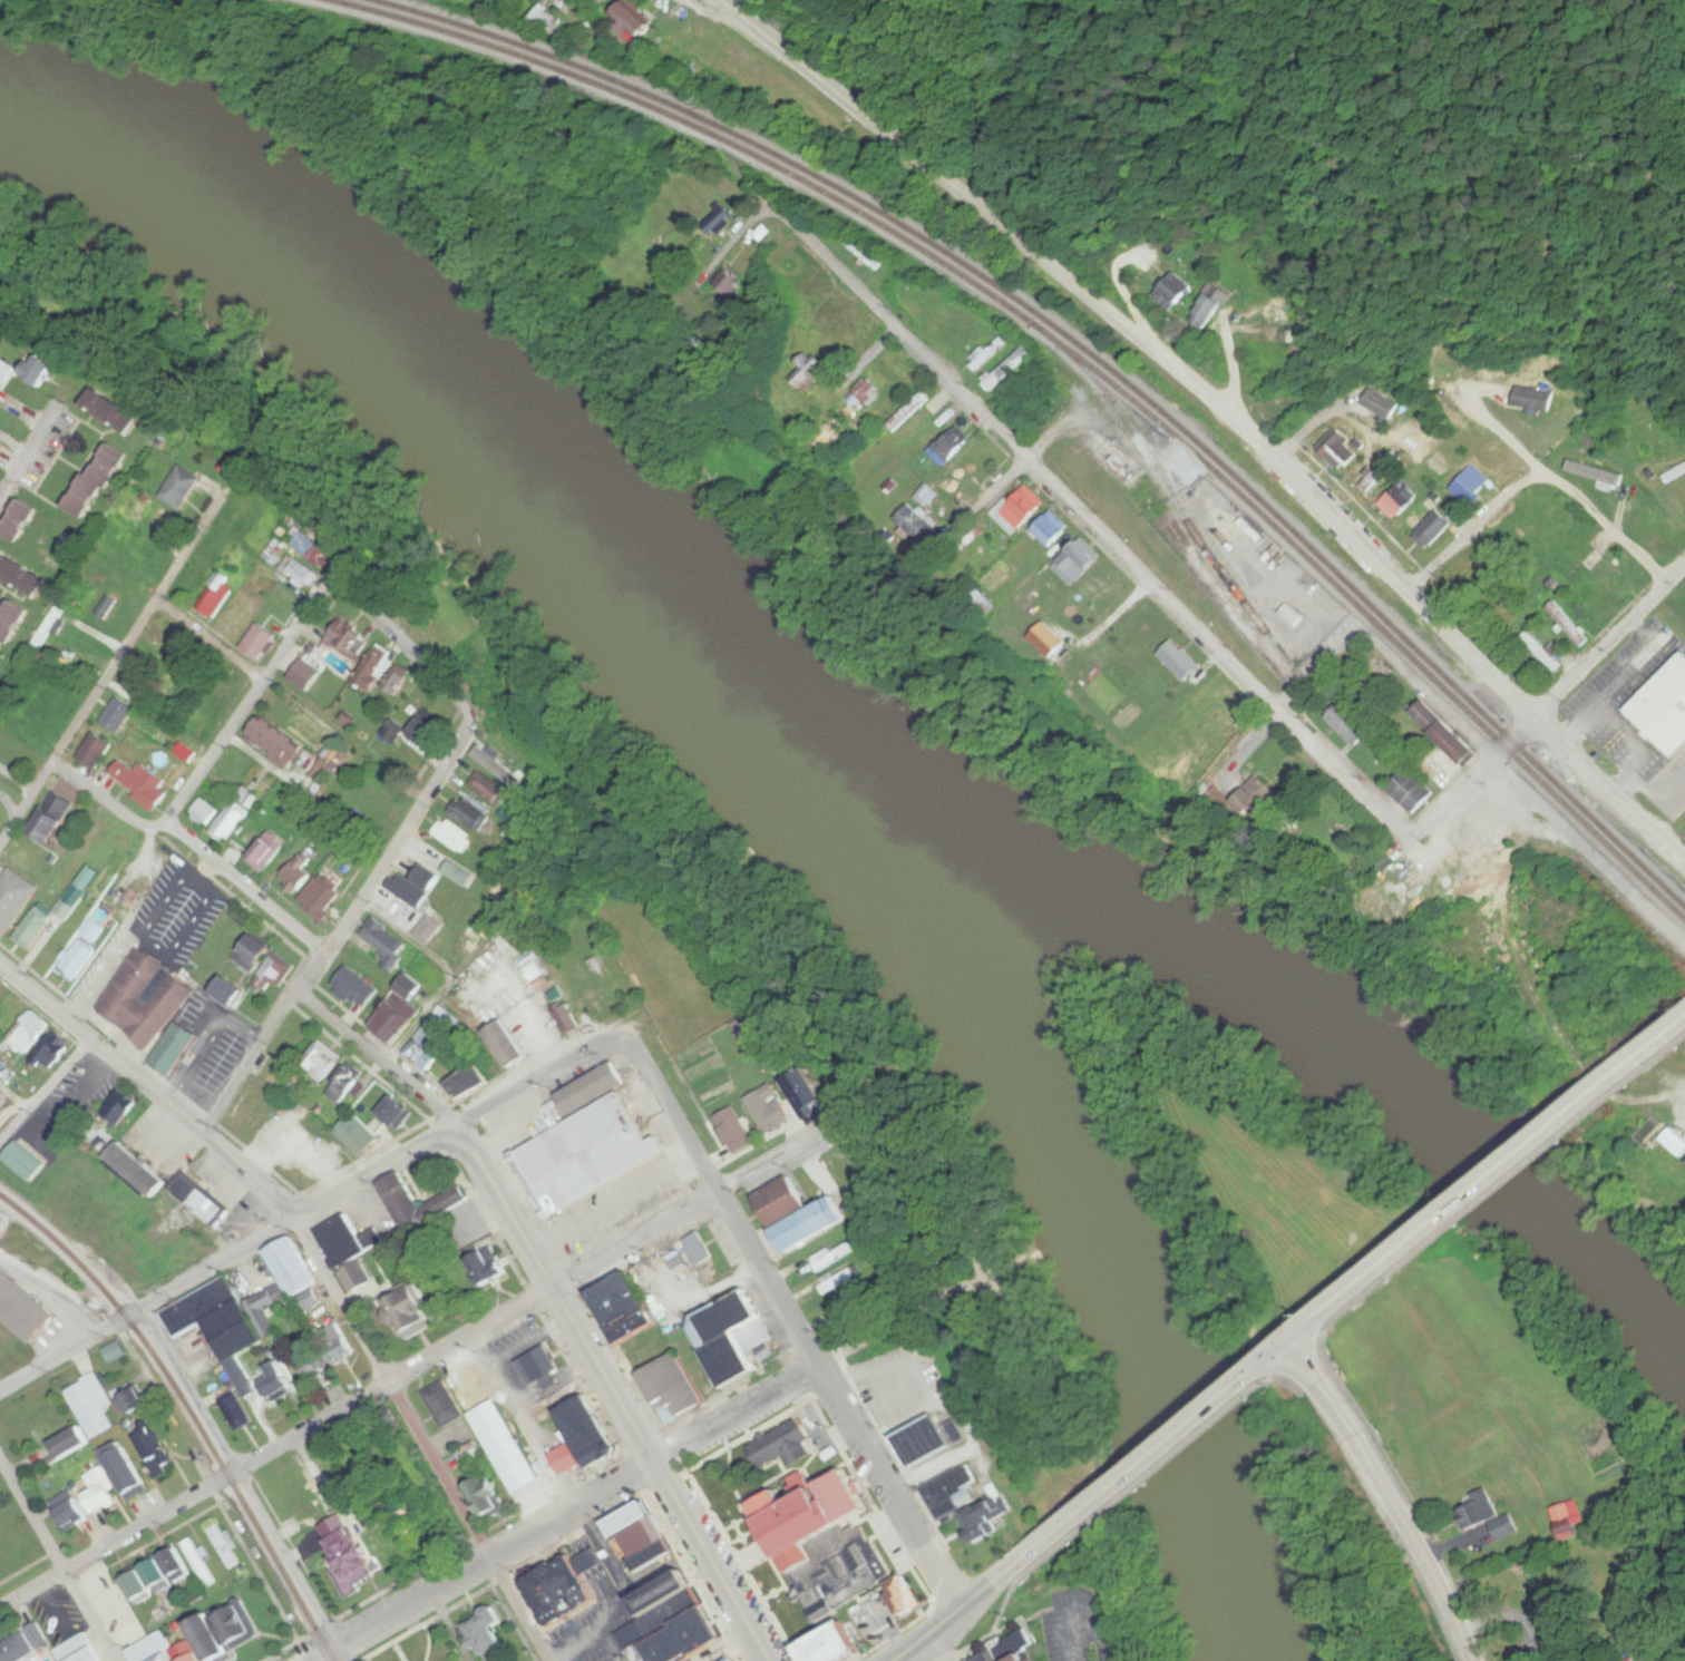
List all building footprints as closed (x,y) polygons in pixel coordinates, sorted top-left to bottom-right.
[(531,23),(559,34),(565,17),(537,6),(531,23)] [(612,18),(639,44),(651,32),(623,6),(612,18)] [(719,228),(734,214),(726,205),(731,200),(723,192),(703,212),(719,228)] [(1175,314),(1190,296),(1171,280),(1156,297),(1175,314)] [(1211,328),(1232,295),(1213,284),(1192,316),(1211,328)] [(1030,357),(1020,347),(982,384),(992,394),(1030,357)] [(61,361),(43,348),(25,375),(43,387),(61,361)] [(795,377),(810,392),(825,376),(819,369),(826,362),(814,351),(799,366),(803,370),(795,377)] [(16,366),(0,358),(0,398),(16,366)] [(848,398),(864,413),(884,392),(869,377),(848,398)] [(1557,409),(1557,389),(1518,389),(1518,409),(1557,409)] [(135,433),(144,415),(95,390),(85,409),(135,433)] [(931,399),(923,391),(888,426),(896,434),(931,399)] [(1401,410),(1372,391),(1357,413),(1386,432),(1401,410)] [(812,443),(821,452),(856,418),(846,408),(812,443)] [(1341,472),(1360,453),(1334,426),(1314,446),(1341,472)] [(946,465),(968,444),(954,431),(933,452),(946,465)] [(129,454),(112,445),(93,478),(87,475),(67,508),(91,522),(129,454)] [(1569,473),(1625,487),(1628,476),(1572,462),(1569,473)] [(1670,487),(1684,475),(1684,462),(1664,479),(1670,487)] [(183,512),(202,477),(178,465),(159,499),(183,512)] [(1468,506),(1491,483),(1473,466),(1451,488),(1468,506)] [(1044,500),(1023,485),(996,523),(1017,538),(1044,500)] [(124,512),(136,518),(143,504),(131,498),(124,512)] [(40,511),(22,501),(2,534),(21,545),(40,511)] [(1430,547),(1452,524),(1438,510),(1415,533),(1430,547)] [(1050,550),(1071,530),(1052,512),(1032,532),(1050,550)] [(293,546),(326,570),(337,555),(304,532),(293,546)] [(1054,567),(1074,587),(1096,564),(1076,545),(1054,567)] [(51,582),(0,550),(0,574),(41,599),(51,582)] [(281,569),(310,587),(319,574),(290,555),(281,569)] [(218,618),(234,580),(216,572),(200,610),(218,618)] [(277,582),(262,572),(254,583),(269,594),(277,582)] [(998,606),(980,591),(970,603),(988,618),(998,606)] [(117,602),(110,597),(97,614),(105,620),(117,602)] [(1589,641),(1552,600),(1543,609),(1580,649),(1589,641)] [(15,602),(0,626),(0,660),(31,612),(15,602)] [(1157,653),(1185,682),(1200,667),(1171,638),(1177,632),(1156,611),(1142,624),(1150,632),(1139,644),(1153,657),(1157,653)] [(328,634),(343,663),(368,651),(353,622),(328,634)] [(1032,637),(1053,660),(1068,646),(1047,623),(1032,637)] [(242,648),(259,662),(278,638),(261,624),(242,648)] [(374,693),(396,663),(379,650),(356,681),(374,693)] [(1684,747),(1684,653),(1683,651),(1624,710),(1673,759),(1684,747)] [(309,694),(324,674),(305,660),(290,680),(309,694)] [(387,689),(399,695),(409,675),(397,669),(387,689)] [(120,738),(136,709),(117,698),(101,727),(120,738)] [(1444,745),(1423,764),(1445,788),(1481,755),(1429,698),(1414,712),(1444,745)] [(1373,732),(1343,701),(1325,718),(1355,749),(1373,732)] [(444,733),(424,716),(406,737),(392,725),(390,727),(423,757),(444,733)] [(291,769),(306,745),(263,718),(248,743),(291,769)] [(78,757),(97,771),(115,747),(96,732),(78,757)] [(111,777),(157,809),(162,802),(153,796),(164,780),(142,764),(137,772),(122,762),(111,777)] [(1414,816),(1435,795),(1408,767),(1387,788),(1414,816)] [(483,776),(474,788),(498,807),(507,796),(483,776)] [(1235,801),(1263,827),(1287,802),(1260,776),(1235,801)] [(450,812),(479,831),(493,811),(464,792),(450,812)] [(30,830),(50,846),(68,823),(63,819),(73,805),(58,793),(30,830)] [(205,829),(217,811),(201,800),(189,817),(205,829)] [(224,844),(249,812),(233,800),(208,833),(224,844)] [(445,817),(433,833),(462,854),(473,838),(445,817)] [(258,873),(285,848),(272,834),(245,858),(258,873)] [(295,896),(317,870),(300,856),(278,881),(295,896)] [(476,876),(451,862),(444,873),(470,888),(476,876)] [(433,893),(446,877),(428,864),(416,880),(433,893)] [(10,868),(0,883),(0,928),(10,934),(40,888),(10,868)] [(299,904),(324,920),(342,893),(318,877),(299,904)] [(66,921),(89,893),(77,883),(54,911),(66,921)] [(15,940),(32,952),(55,916),(38,905),(15,940)] [(94,944),(114,918),(101,908),(81,934),(94,944)] [(415,936),(428,946),(445,926),(432,915),(415,936)] [(362,937),(392,959),(385,967),(391,971),(411,945),(375,919),(362,937)] [(273,951),(255,936),(236,960),(254,975),(273,951)] [(57,964),(73,980),(98,955),(82,939),(57,964)] [(196,991),(141,949),(95,1009),(149,1051),(196,991)] [(399,988),(414,1005),(429,992),(414,975),(399,988)] [(233,1009),(245,999),(230,980),(218,991),(233,1009)] [(369,1025),(393,1046),(421,1014),(397,993),(369,1025)] [(9,998),(0,1009),(0,1032),(2,1034),(23,1009),(9,998)] [(568,1036),(582,1028),(569,1005),(555,1012),(568,1036)] [(23,1055),(47,1031),(30,1014),(6,1038),(23,1055)] [(529,1059),(504,1021),(486,1033),(511,1071),(529,1059)] [(174,1077),(196,1035),(175,1024),(152,1066),(174,1077)] [(435,1033),(427,1026),(416,1038),(425,1045),(435,1033)] [(50,1069),(66,1054),(58,1046),(64,1040),(56,1032),(29,1058),(39,1068),(44,1063),(50,1069)] [(301,1065),(323,1083),(344,1060),(322,1041),(301,1065)] [(406,1055),(422,1074),(436,1062),(420,1043),(406,1055)] [(572,1116),(629,1083),(616,1061),(558,1094),(572,1116)] [(336,1098),(356,1098),(356,1112),(380,1112),(380,1087),(362,1087),(362,1070),(336,1070),(336,1098)] [(127,1102),(131,1097),(121,1089),(102,1114),(119,1127),(134,1107),(127,1102)] [(556,1212),(519,1150),(621,1091),(650,1141),(659,1135),(666,1149),(556,1212)] [(414,1114),(396,1097),(380,1114),(399,1131),(414,1114)] [(788,1098),(757,1098),(757,1128),(788,1128),(788,1098)] [(732,1156),(756,1143),(736,1106),(712,1119),(732,1156)] [(361,1159),(382,1140),(355,1112),(334,1132),(361,1159)] [(50,1165),(22,1139),(4,1158),(32,1185),(50,1165)] [(154,1199),(168,1183),(120,1142),(106,1159),(154,1199)] [(380,1183),(401,1171),(423,1208),(464,1185),(471,1199),(409,1234),(380,1183)] [(226,1210),(183,1175),(170,1191),(213,1227),(226,1210)] [(775,1230),(756,1196),(792,1175),(811,1208),(775,1230)] [(775,1230),(811,1208),(828,1199),(842,1224),(789,1254),(775,1230)] [(318,1230),(347,1213),(361,1238),(376,1229),(383,1243),(340,1268),(318,1230)] [(699,1267),(714,1257),(700,1231),(684,1241),(699,1267)] [(319,1284),(296,1236),(267,1249),(283,1283),(242,1302),(230,1278),(161,1311),(174,1339),(205,1324),(241,1400),(251,1395),(233,1356),(272,1338),(260,1312),(319,1284)] [(819,1273),(857,1251),(851,1242),(834,1253),(830,1248),(815,1258),(817,1262),(814,1264),(819,1273)] [(484,1287),(509,1273),(494,1244),(462,1260),(471,1277),(477,1274),(484,1287)] [(339,1272),(361,1259),(373,1281),(351,1293),(339,1272)] [(821,1287),(825,1283),(822,1279),(832,1272),(836,1277),(851,1267),(857,1276),(826,1294),(821,1287)] [(30,1345),(55,1318),(0,1268),(0,1317),(30,1345)] [(621,1345),(660,1322),(630,1272),(592,1293),(621,1345)] [(418,1284),(431,1310),(427,1312),(435,1327),(409,1340),(408,1337),(400,1340),(393,1326),(384,1330),(373,1307),(418,1284)] [(724,1389),(760,1370),(751,1352),(776,1338),(749,1289),(694,1319),(693,1330),(724,1389)] [(356,1335),(332,1330),(326,1357),(351,1362),(356,1335)] [(517,1362),(546,1346),(561,1370),(554,1374),(542,1380),(530,1387),(517,1362)] [(332,1369),(325,1348),(301,1355),(308,1376),(332,1369)] [(636,1376),(655,1406),(663,1401),(668,1410),(674,1407),(680,1417),(707,1401),(676,1351),(636,1376)] [(260,1372),(277,1399),(297,1386),(281,1359),(260,1372)] [(542,1380),(548,1390),(559,1384),(554,1374),(542,1380)] [(55,1440),(63,1457),(117,1430),(107,1408),(112,1406),(97,1375),(66,1391),(83,1426),(55,1440)] [(444,1428),(466,1415),(445,1379),(422,1393),(444,1428)] [(235,1431),(253,1422),(236,1390),(219,1399),(235,1431)] [(124,1417),(140,1410),(132,1391),(116,1397),(124,1417)] [(592,1467),(588,1462),(575,1439),(559,1410),(581,1398),(613,1456),(592,1467)] [(515,1494),(542,1478),(495,1399),(469,1415),(515,1494)] [(895,1438),(937,1414),(955,1445),(913,1468),(895,1438)] [(748,1446),(797,1419),(808,1440),(796,1447),(802,1459),(782,1469),(776,1458),(759,1466),(748,1446)] [(163,1476),(174,1467),(145,1430),(134,1439),(163,1476)] [(575,1439),(548,1455),(562,1477),(588,1462),(575,1439)] [(103,1452),(129,1501),(150,1490),(124,1441),(103,1452)] [(941,1518),(924,1487),(967,1463),(976,1479),(970,1483),(977,1497),(941,1518)] [(752,1506),(778,1492),(780,1495),(795,1486),(791,1481),(805,1473),(814,1487),(846,1468),(871,1511),(848,1525),(849,1528),(857,1523),(867,1541),(873,1537),(896,1575),(819,1621),(806,1599),(818,1591),(801,1564),(791,1571),(752,1506)] [(92,1491),(85,1493),(93,1514),(117,1504),(102,1469),(85,1476),(92,1491)] [(466,1488),(479,1479),(484,1485),(491,1481),(503,1497),(494,1503),(499,1511),(486,1520),(466,1488)] [(966,1534),(973,1530),(963,1515),(1002,1489),(1014,1507),(993,1523),(996,1528),(973,1544),(966,1534)] [(69,1530),(90,1520),(76,1490),(55,1500),(69,1530)] [(1500,1516),(1492,1497),(1459,1511),(1467,1530),(1500,1516)] [(615,1538),(620,1535),(655,1516),(646,1501),(606,1523),(615,1538)] [(1580,1537),(1580,1504),(1557,1504),(1557,1537),(1580,1537)] [(1491,1524),(1500,1542),(1522,1531),(1513,1513),(1491,1524)] [(348,1599),(361,1591),(358,1584),(384,1569),(378,1557),(374,1559),(366,1543),(362,1545),(351,1527),(350,1528),(342,1515),(322,1527),(339,1556),(334,1560),(339,1567),(332,1571),(348,1599)] [(620,1535),(633,1559),(669,1540),(655,1516),(620,1535)] [(209,1528),(228,1570),(239,1565),(220,1523),(209,1528)] [(209,1568),(191,1540),(183,1545),(200,1573),(209,1568)] [(669,1540),(633,1559),(630,1562),(636,1574),(675,1552),(669,1540)] [(160,1553),(180,1583),(194,1574),(175,1544),(160,1553)] [(551,1626),(598,1600),(573,1554),(525,1581),(551,1626)] [(166,1584),(151,1561),(122,1580),(137,1603),(166,1584)] [(644,1616),(635,1600),(686,1571),(697,1587),(644,1616)] [(905,1616),(888,1586),(908,1575),(915,1587),(914,1589),(923,1605),(905,1616)] [(630,1649),(624,1652),(614,1634),(644,1616),(697,1587),(707,1605),(630,1649)] [(222,1615),(237,1643),(257,1632),(242,1604),(222,1615)] [(725,1639),(686,1660),(636,1660),(630,1649),(707,1605),(725,1639)] [(485,1657),(505,1645),(495,1628),(504,1622),(496,1608),(490,1606),(485,1610),(484,1615),(467,1625),(473,1636),(469,1639),(476,1650),(480,1649),(485,1657)] [(221,1646),(226,1643),(212,1614),(190,1625),(208,1660),(220,1660),(227,1658),(221,1646)] [(863,1652),(847,1660),(809,1660),(800,1645),(844,1620),(863,1652)] [(1032,1650),(1038,1660),(969,1660),(970,1659),(990,1648),(986,1642),(1002,1634),(1004,1638),(1026,1625),(1039,1645),(1032,1650)] [(46,1650),(35,1627),(0,1645),(0,1660),(24,1660),(46,1650)] [(134,1660),(203,1660),(191,1640),(174,1650),(163,1630),(128,1650),(134,1660)] [(61,1660),(103,1660),(86,1632),(55,1651),(61,1660)]
